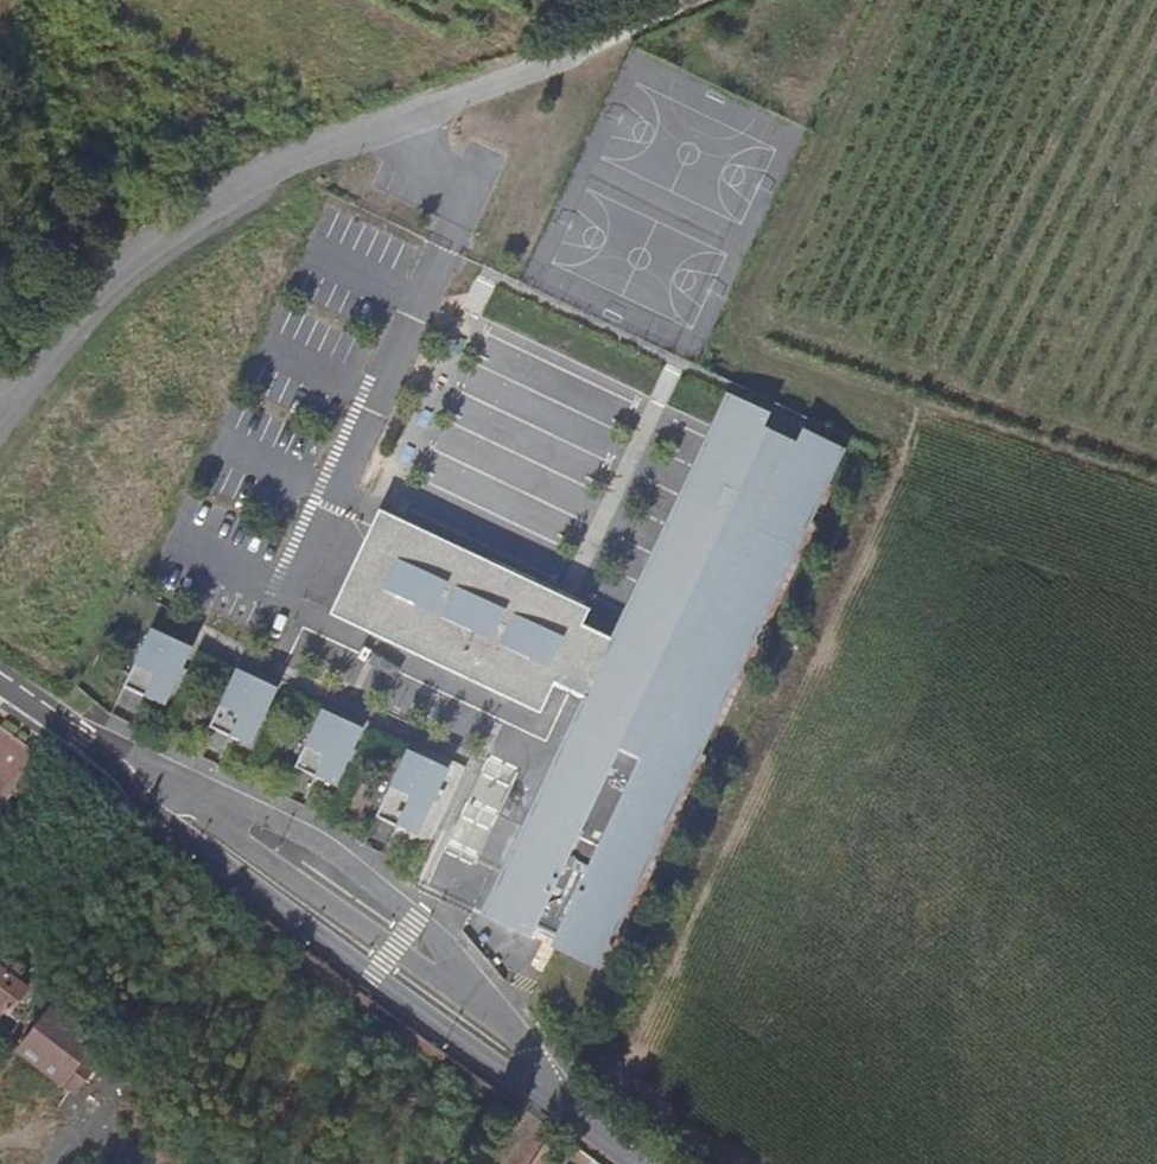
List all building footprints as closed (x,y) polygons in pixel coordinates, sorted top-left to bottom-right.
[(380,508),(329,613),(505,696),(544,714),(558,684),(590,699),(549,788),(521,775),(479,864),(507,877),(488,916),(529,935),(532,928),(566,944),(562,951),(603,971),(848,441),(733,388),(618,640),(586,626),(593,608),(380,508)] [(148,628),(120,687),(161,706),(189,648),(148,628)] [(235,669),(207,728),(249,747),(276,689),(235,669)] [(321,712),(294,769),(336,788),(362,732),(321,712)] [(16,775),(23,765),(32,750),(0,729),(0,765),(16,775)] [(409,751),(377,819),(418,839),(450,771),(409,751)] [(16,775),(6,792),(28,806),(44,779),(23,765),(16,775)] [(20,986),(0,972),(0,1009),(2,1010),(20,986)] [(70,1092),(83,1075),(68,1062),(91,1034),(46,996),(8,1042),(70,1092)]
